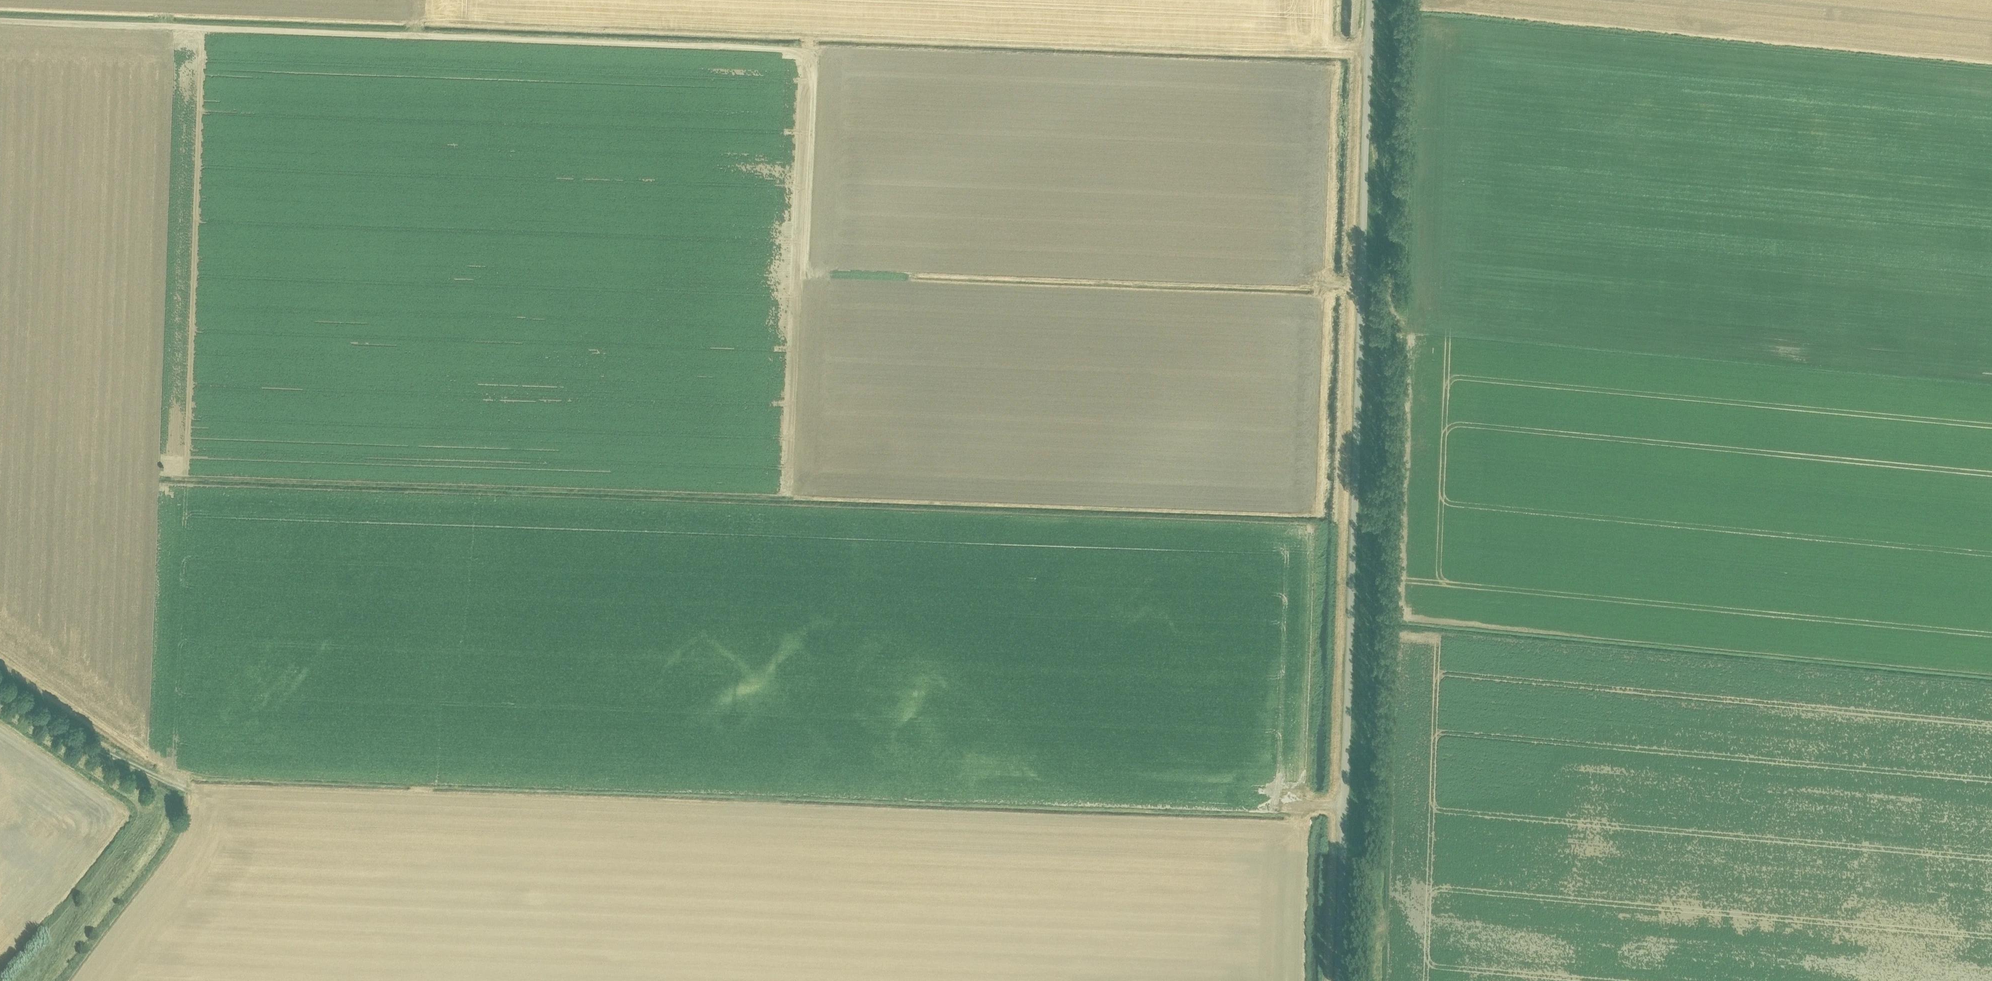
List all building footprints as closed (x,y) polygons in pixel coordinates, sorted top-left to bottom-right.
[(1420,833),(1411,833),(1412,845),(1420,844),(1420,833)]
